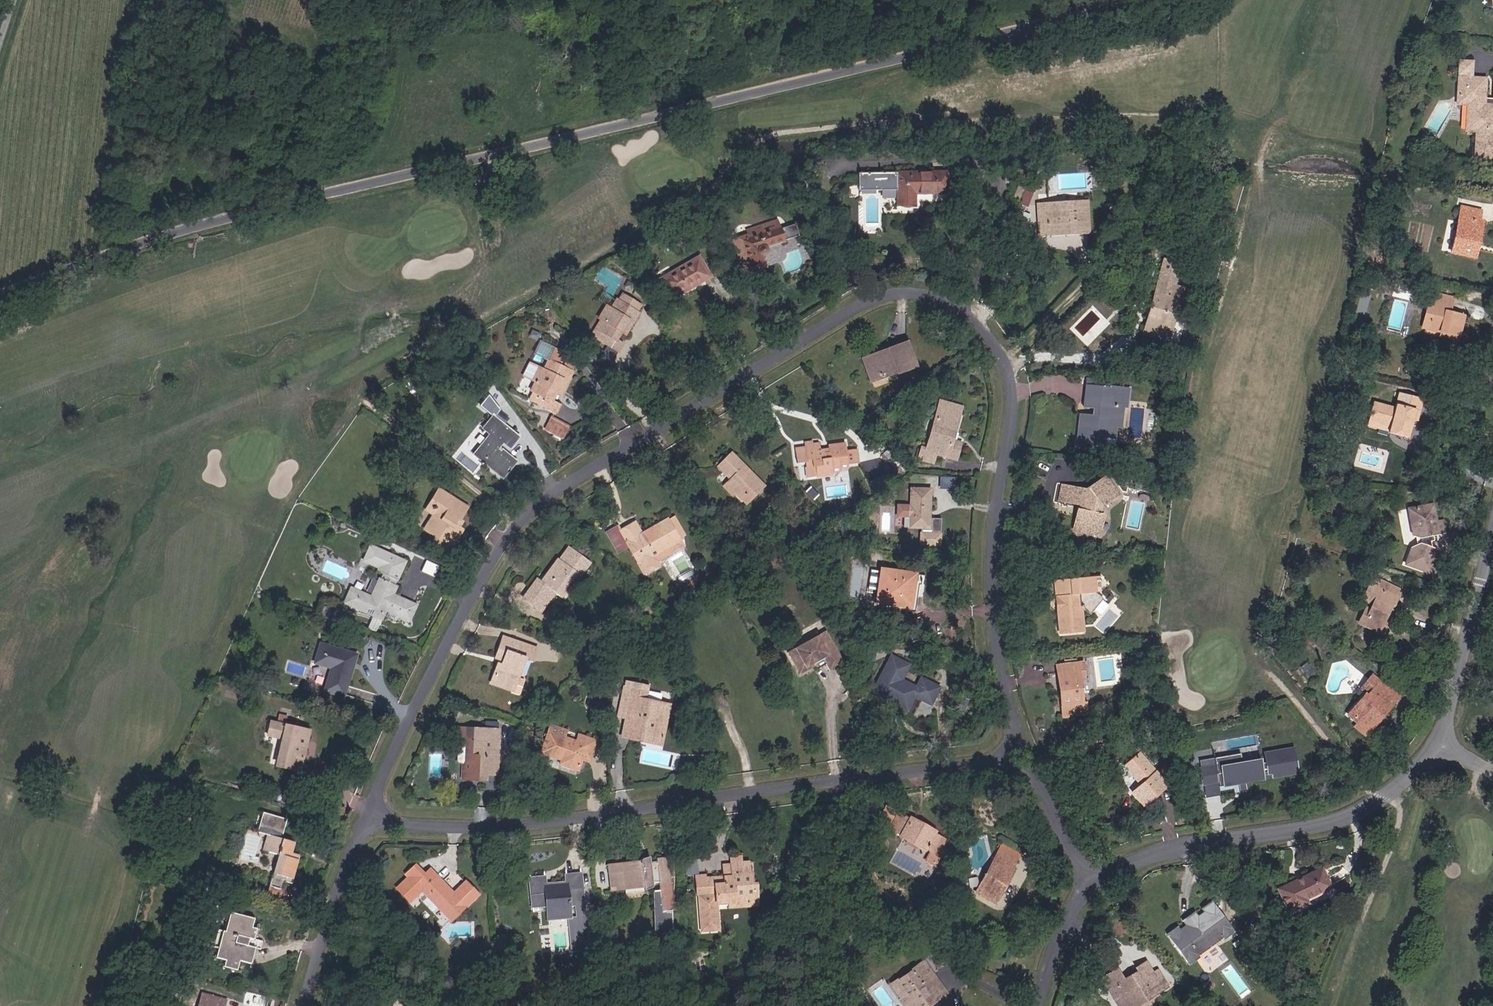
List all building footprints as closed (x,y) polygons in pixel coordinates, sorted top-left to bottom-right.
[(1457,74),(1458,80),(1466,80),(1465,57),(1450,58),(1450,74),(1457,74)] [(1450,81),(1450,92),(1453,92),(1453,97),(1450,97),(1450,100),(1461,99),(1461,108),(1461,133),(1472,133),(1472,158),(1492,158),(1492,132),(1487,132),(1487,107),(1492,107),(1492,80),(1486,80),(1486,102),(1477,102),(1477,80),(1466,80),(1458,80),(1450,81)] [(1461,99),(1450,100),(1451,108),(1461,108),(1461,99)] [(1020,202),(1029,205),(1033,191),(1024,189),(1020,202)] [(936,213),(936,192),(888,192),(888,194),(849,194),(850,210),(888,210),(888,224),(905,224),(905,213),(936,213)] [(1467,242),(1462,241),(1467,215),(1469,208),(1450,204),(1441,250),(1464,254),(1467,242)] [(1012,223),(1019,225),(1023,217),(1016,214),(1012,223)] [(1462,241),(1467,242),(1472,216),(1467,215),(1462,241)] [(1068,229),(1079,229),(1078,217),(1067,218),(1068,229)] [(1060,243),(1080,242),(1079,229),(1068,229),(1067,218),(1032,221),(1034,241),(1044,240),(1045,251),(1061,250),(1060,243)] [(770,234),(740,245),(742,249),(724,256),(734,285),(741,283),(742,285),(758,280),(753,268),(761,265),(759,260),(777,254),(770,234)] [(1035,252),(1045,251),(1044,240),(1034,241),(1035,252)] [(1136,324),(1161,331),(1178,276),(1161,272),(1166,256),(1157,254),(1136,324)] [(670,315),(708,293),(697,274),(659,295),(670,315)] [(1433,330),(1454,334),(1460,310),(1444,307),(1447,291),(1426,287),(1423,297),(1428,299),(1422,324),(1434,326),(1433,330)] [(1414,322),(1422,324),(1428,299),(1423,297),(1420,297),(1414,322)] [(622,343),(626,345),(642,318),(624,309),(621,314),(618,312),(610,324),(606,322),(597,337),(602,339),(597,346),(593,345),(589,352),(599,358),(617,368),(621,361),(613,357),(619,348),(622,343)] [(565,358),(566,352),(555,350),(554,356),(565,358)] [(540,370),(555,378),(560,366),(546,358),(540,370)] [(870,397),(910,384),(902,359),(862,373),(870,397)] [(556,417),(560,409),(562,405),(566,406),(575,388),(563,382),(569,369),(560,366),(555,378),(550,388),(535,380),(529,392),(545,400),(536,417),(558,428),(562,420),(556,417)] [(1408,428),(1412,408),(1414,399),(1421,399),(1423,389),(1396,384),(1394,399),(1371,395),(1369,411),(1396,417),(1395,426),(1408,428)] [(1108,434),(1115,434),(1117,413),(1122,414),(1123,397),(1097,395),(1096,398),(1078,397),(1077,418),(1092,419),(1091,427),(1075,426),(1072,457),(1096,459),(1097,446),(1107,447),(1108,434)] [(1412,408),(1419,409),(1421,399),(1414,399),(1412,408)] [(1390,425),(1395,426),(1396,417),(1369,411),(1368,416),(1390,421),(1390,425)] [(932,423),(953,428),(955,419),(935,414),(932,423)] [(512,460),(520,449),(495,430),(502,420),(496,416),(489,425),(493,429),(478,450),(485,456),(476,468),(506,491),(519,474),(503,462),(500,466),(496,462),(503,453),(512,460)] [(954,460),(945,458),(947,448),(952,450),(955,438),(951,436),(953,428),(932,423),(921,465),(913,464),(909,478),(927,482),(930,470),(951,474),(954,460)] [(566,457),(570,450),(553,441),(550,448),(566,457)] [(1096,459),(1106,460),(1107,447),(1097,446),(1096,459)] [(846,473),(856,473),(856,458),(844,459),(844,454),(828,455),(828,464),(824,464),(823,459),(818,459),(817,454),(811,454),(810,451),(803,451),(802,455),(793,455),(794,469),(805,469),(805,471),(811,471),(811,480),(816,480),(816,491),(832,490),(832,481),(839,480),(839,476),(845,476),(846,473)] [(732,508),(744,520),(761,503),(726,467),(713,480),(720,487),(726,481),(733,488),(727,494),(723,498),(732,508)] [(816,480),(811,480),(811,471),(805,471),(805,481),(810,481),(810,491),(816,491),(816,480)] [(832,490),(841,490),(841,483),(846,483),(845,476),(839,476),(839,480),(832,481),(832,490)] [(727,494),(733,488),(726,481),(720,487),(727,494)] [(1419,495),(1431,492),(1429,484),(1417,487),(1419,495)] [(1438,549),(1433,548),(1436,536),(1427,533),(1427,523),(1432,522),(1431,518),(1445,516),(1441,501),(1434,502),(1431,492),(1419,495),(1417,487),(1406,489),(1413,520),(1420,524),(1420,531),(1416,531),(1410,534),(1407,538),(1404,551),(1435,561),(1438,549)] [(1094,522),(1095,515),(1112,505),(1099,488),(1080,499),(1069,498),(1067,513),(1072,514),(1069,541),(1094,544),(1097,522),(1094,522)] [(1056,512),(1067,513),(1069,498),(1058,496),(1056,512)] [(727,512),(732,508),(723,498),(718,503),(727,512)] [(923,501),(904,501),(904,541),(927,541),(927,546),(917,546),(917,558),(936,557),(935,531),(923,531),(923,501)] [(461,546),(455,541),(460,535),(462,536),(469,524),(439,505),(427,523),(436,529),(427,543),(438,551),(434,557),(447,566),(451,561),(454,562),(464,547),(461,546)] [(652,568),(663,562),(678,555),(677,552),(683,550),(675,532),(645,547),(639,534),(621,542),(611,522),(599,527),(609,548),(621,543),(641,585),(658,578),(652,568)] [(455,541),(461,546),(466,538),(462,536),(460,535),(455,541)] [(408,570),(373,552),(365,567),(380,574),(378,578),(388,583),(385,587),(380,585),(371,603),(352,593),(344,608),(364,618),(367,613),(375,617),(383,621),(386,616),(398,622),(397,623),(408,629),(416,613),(393,601),(397,592),(394,591),(397,585),(400,586),(408,570)] [(535,589),(521,606),(535,617),(543,607),(547,611),(554,603),(560,607),(577,585),(571,579),(580,568),(569,559),(559,571),(558,570),(539,592),(535,589)] [(580,587),(589,575),(580,568),(571,579),(577,585),(580,587)] [(1389,605),(1392,597),(1396,585),(1382,579),(1384,574),(1372,569),(1365,585),(1374,589),(1371,598),(1365,612),(1392,624),(1398,609),(1389,605)] [(1396,585),(1397,579),(1384,574),(1382,579),(1396,585)] [(871,613),(905,618),(907,596),(916,597),(916,590),(909,590),(909,585),(875,581),(871,613)] [(1090,618),(1102,605),(1095,595),(1093,581),(1054,585),(1055,600),(1061,601),(1062,612),(1057,615),(1058,638),(1082,636),(1080,609),(1090,618)] [(1392,597),(1396,598),(1401,586),(1396,585),(1392,597)] [(1360,610),(1365,612),(1371,598),(1366,596),(1360,610)] [(539,621),(547,611),(543,607),(535,617),(539,621)] [(381,626),(383,621),(375,617),(373,622),(381,626)] [(815,681),(832,672),(813,638),(775,660),(784,673),(792,669),(796,675),(808,669),(812,677),(815,681)] [(329,699),(348,705),(362,662),(324,650),(318,669),(327,672),(336,675),(329,696),(329,699)] [(522,671),(530,673),(534,659),(503,650),(497,669),(503,671),(501,677),(498,676),(492,694),(512,700),(522,671)] [(1062,675),(1078,674),(1076,665),(1061,667),(1062,675)] [(930,711),(937,695),(914,684),(909,695),(897,690),(904,675),(889,667),(873,702),(887,708),(887,707),(892,709),(891,710),(907,718),(914,703),(930,711)] [(784,673),(789,683),(804,675),(807,680),(812,677),(808,669),(796,675),(792,669),(784,673)] [(1388,698),(1393,701),(1400,693),(1385,682),(1390,675),(1383,669),(1364,695),(1362,693),(1354,705),(1363,712),(1366,708),(1376,716),(1388,698)] [(320,694),(329,696),(336,675),(327,672),(320,694)] [(1058,709),(1081,707),(1078,674),(1062,675),(1055,676),(1056,691),(1059,691),(1060,698),(1057,699),(1058,709)] [(1400,693),(1405,686),(1390,675),(1385,682),(1400,693)] [(628,693),(627,693),(623,722),(631,723),(642,725),(641,740),(657,742),(657,746),(668,747),(673,707),(648,704),(650,690),(636,688),(635,694),(628,693)] [(1362,716),(1375,726),(1393,701),(1388,698),(1376,716),(1366,708),(1363,712),(1362,716)] [(642,725),(631,723),(628,743),(657,746),(657,742),(641,740),(642,725)] [(485,783),(496,783),(495,731),(493,731),(493,724),(479,725),(479,728),(461,729),(462,759),(463,776),(463,789),(486,789),(485,783)] [(277,768),(300,775),(311,736),(274,726),(270,738),(285,742),(283,748),(277,768)] [(581,762),(588,764),(593,750),(575,745),(546,737),(539,758),(560,764),(560,769),(577,774),(581,762)] [(575,745),(593,750),(595,743),(578,737),(575,745)] [(269,744),(283,748),(285,742),(270,738),(269,744)] [(1270,788),(1284,770),(1272,761),(1272,749),(1266,753),(1263,745),(1257,752),(1251,753),(1233,752),(1233,747),(1217,750),(1220,777),(1235,775),(1237,777),(1249,775),(1251,771),(1253,773),(1252,777),(1260,784),(1259,786),(1264,789),(1265,788),(1270,788)] [(1132,810),(1158,793),(1134,758),(1117,769),(1131,790),(1122,797),(1132,810)] [(1220,787),(1221,793),(1247,788),(1246,782),(1220,787)] [(879,835),(885,838),(896,819),(887,814),(879,829),(881,831),(879,835)] [(296,844),(284,841),(288,822),(264,816),(260,835),(271,838),(267,854),(281,858),(274,890),(287,893),(289,886),(295,886),(303,858),(294,856),(296,844)] [(896,826),(901,829),(904,823),(899,820),(896,826)] [(936,858),(943,845),(904,823),(901,829),(896,826),(888,840),(921,858),(925,852),(936,858)] [(1019,859),(1000,849),(997,855),(998,856),(1015,865),(1019,859)] [(920,867),(931,874),(939,860),(936,858),(925,852),(921,858),(924,860),(920,867)] [(975,899),(995,910),(1002,896),(1000,896),(1002,892),(1004,893),(1013,876),(1010,874),(1015,865),(998,856),(975,899)] [(662,893),(669,893),(668,864),(658,865),(659,869),(647,870),(646,864),(640,866),(641,871),(624,872),(624,869),(610,870),(613,897),(627,896),(627,892),(646,891),(647,897),(651,897),(655,894),(656,890),(661,890),(662,893)] [(727,874),(742,872),(741,865),(725,866),(726,871),(727,874)] [(419,885),(429,875),(419,866),(409,876),(413,880),(419,885)] [(760,908),(754,900),(752,881),(749,881),(748,872),(742,872),(727,874),(726,871),(720,872),(721,886),(705,887),(704,883),(694,884),(696,905),(699,906),(703,942),(719,940),(717,913),(732,912),(732,909),(748,908),(748,912),(756,917),(759,916),(761,913),(760,908)] [(425,891),(455,921),(482,895),(470,883),(458,894),(442,879),(441,879),(433,872),(429,875),(419,885),(413,880),(400,893),(412,905),(425,891)] [(1304,909),(1303,903),(1326,893),(1316,874),(1272,896),(1283,918),(1304,909)] [(547,884),(531,884),(531,913),(550,912),(550,921),(570,921),(570,914),(570,909),(577,909),(577,914),(577,921),(585,921),(584,881),(567,881),(567,889),(547,889),(547,884)] [(272,900),(284,903),(287,893),(274,890),(272,900)] [(1218,947),(1229,939),(1205,906),(1195,914),(1197,918),(1193,921),(1180,930),(1173,935),(1170,931),(1160,939),(1184,971),(1194,965),(1192,963),(1189,958),(1213,940),(1216,945),(1218,947)] [(733,919),(756,917),(748,912),(748,908),(732,909),(732,912),(733,919)] [(249,942),(256,944),(259,932),(252,930),(254,921),(232,916),(226,935),(217,933),(213,951),(218,952),(216,961),(225,963),(224,969),(240,973),(242,964),(252,966),(256,951),(247,948),(249,942)] [(1180,930),(1193,921),(1189,917),(1177,927),(1180,930)] [(1189,958),(1192,963),(1216,945),(1213,940),(1189,958)] [(1009,960),(1019,963),(1022,953),(1011,950),(1009,960)] [(1160,993),(1150,977),(1143,966),(1134,971),(1136,974),(1120,984),(1113,974),(1099,982),(1106,994),(1112,991),(1122,1005),(1133,1005),(1132,1004),(1147,996),(1150,999),(1160,993)] [(925,980),(930,977),(923,967),(909,977),(912,980),(921,974),(925,980)] [(1160,993),(1167,989),(1157,973),(1150,977),(1160,993)] [(925,999),(940,990),(930,977),(925,980),(921,974),(912,980),(909,977),(893,988),(905,1004),(902,1005),(930,1005),(925,999)] [(893,988),(890,990),(901,1005),(902,1005),(905,1004),(893,988)] [(930,1005),(934,1005),(945,999),(940,990),(925,999),(930,1005)] [(1112,991),(1106,994),(1113,1005),(1122,1005),(1112,991)] [(1133,1005),(1138,1005),(1150,999),(1147,996),(1132,1004),(1133,1005)]
